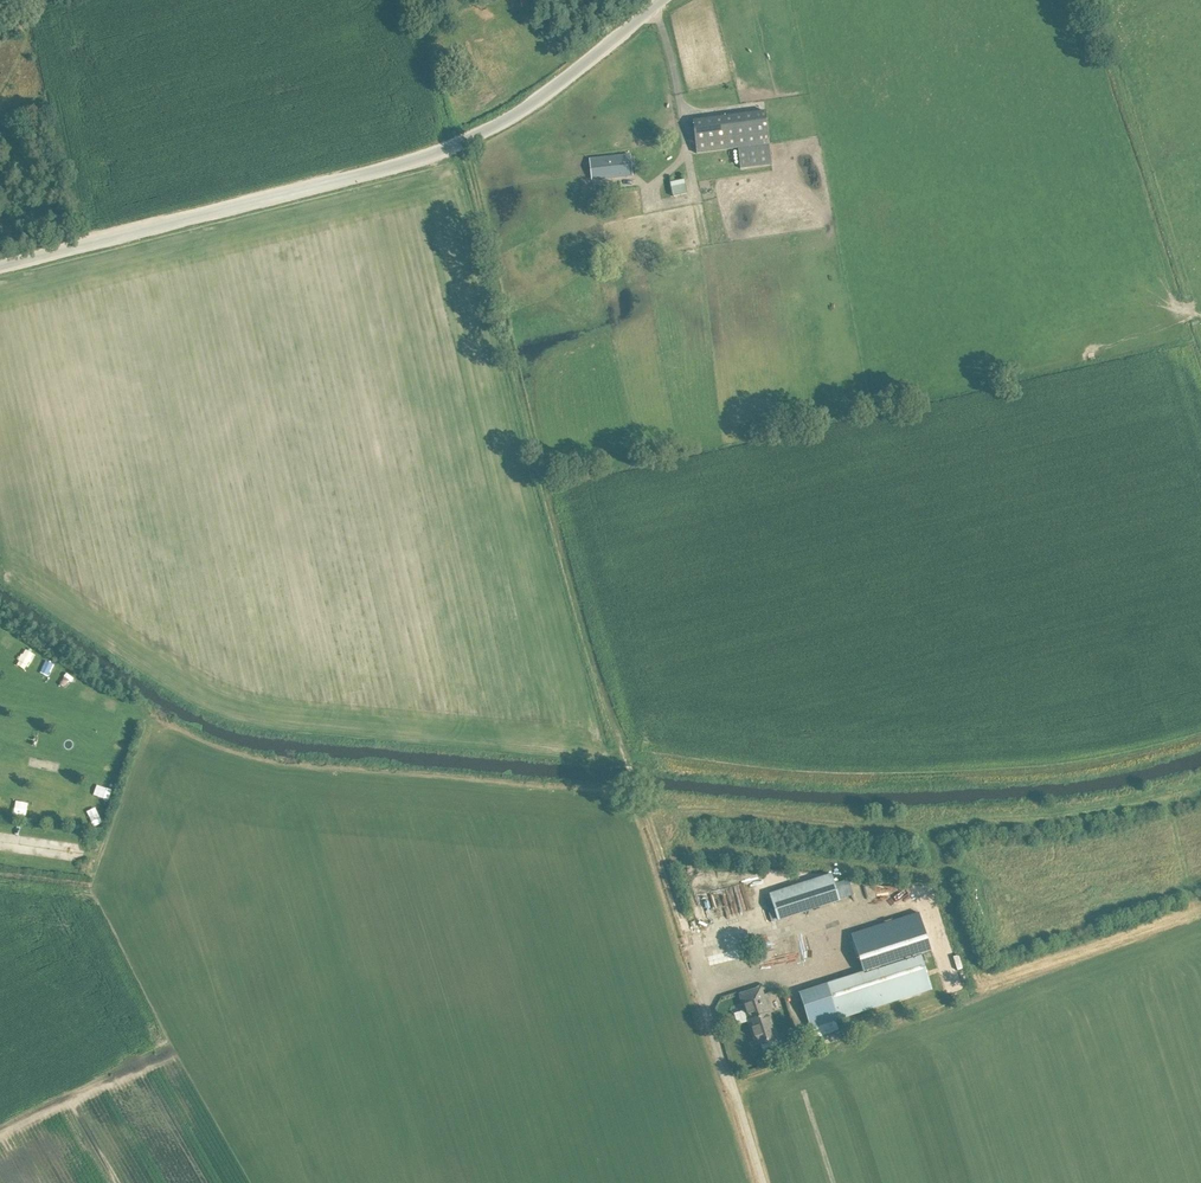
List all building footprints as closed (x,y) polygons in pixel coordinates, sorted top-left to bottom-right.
[(696,152),(708,151),(738,147),(741,168),(772,164),(766,111),(692,121),(696,152)] [(590,159),(592,179),(632,175),(630,155),(590,159)] [(670,182),(673,194),(685,191),(683,180),(670,182)] [(0,642),(10,647),(15,637),(5,632),(0,642)] [(27,646),(20,655),(30,663),(37,654),(27,646)] [(49,672),(52,662),(42,658),(39,669),(49,672)] [(64,670),(58,681),(68,686),(74,675),(64,670)] [(91,823),(101,819),(97,810),(87,814),(91,823)] [(834,874),(770,890),(778,918),(841,902),(834,874)] [(931,949),(919,913),(909,917),(851,935),(863,973),(921,954),(921,953),(931,949)] [(921,954),(863,973),(800,993),(811,1028),(932,989),(921,954)] [(741,994),(757,1044),(777,1038),(760,988),(741,994)]
